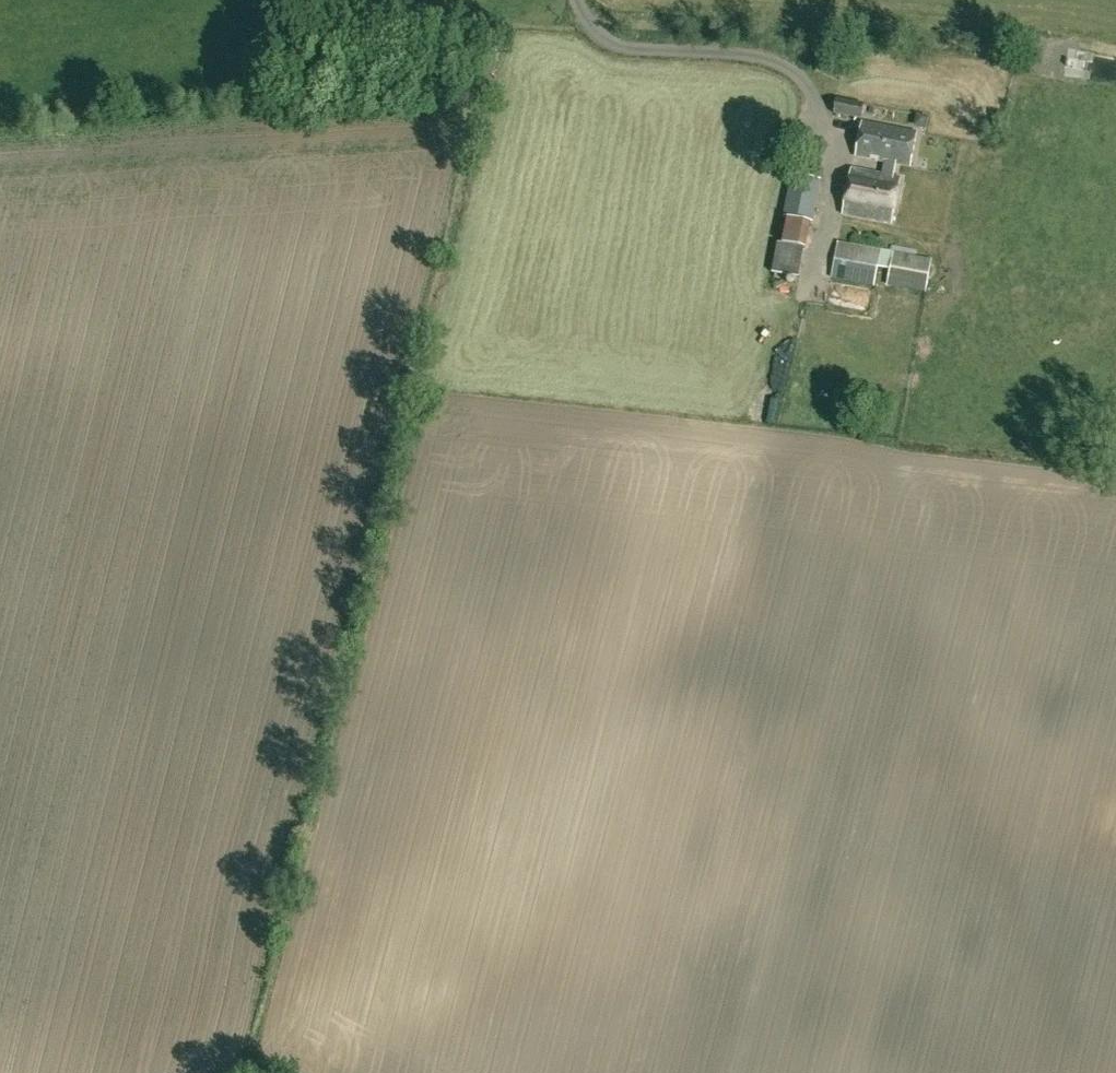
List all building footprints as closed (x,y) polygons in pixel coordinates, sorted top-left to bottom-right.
[(834,114),(862,119),(865,103),(837,98),(834,114)] [(917,114),(914,126),(926,128),(929,117),(917,114)] [(858,157),(886,162),(897,164),(913,167),(919,132),(864,123),(858,157)] [(886,162),(884,174),(852,168),(844,216),(894,224),(902,179),(895,177),(897,164),(886,162)] [(797,173),(790,218),(788,218),(783,243),(778,242),(773,272),(800,279),(806,249),(808,249),(813,223),(812,222),(816,201),(813,200),(817,176),(797,173)] [(838,241),(832,278),(875,287),(879,269),(889,271),(887,285),(928,293),(933,259),(838,241)]
